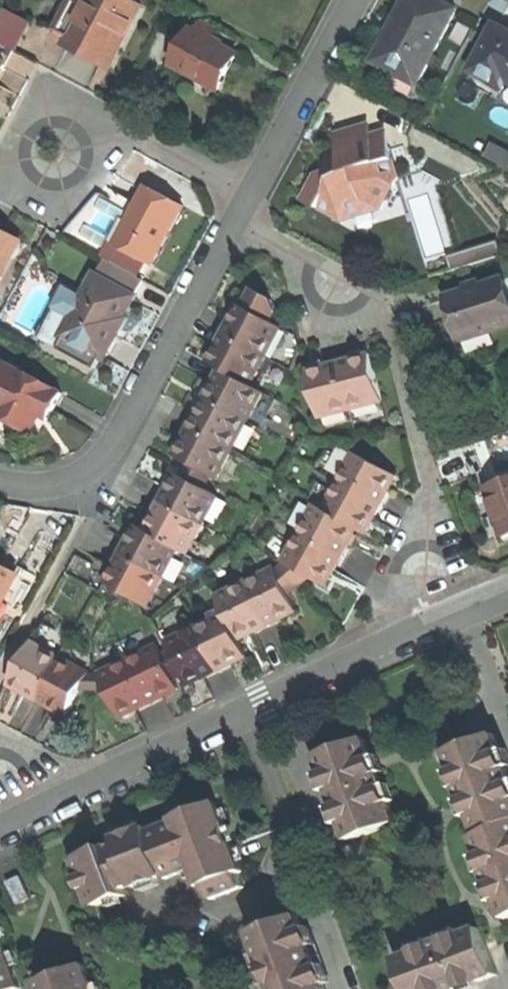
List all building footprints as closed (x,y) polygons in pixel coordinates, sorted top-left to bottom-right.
[(90,3),(85,0),(74,0),(58,29),(59,33),(70,40),(90,3)] [(144,7),(130,0),(91,0),(90,3),(70,40),(68,44),(87,54),(104,64),(114,46),(121,50),(144,7)] [(393,25),(396,26),(377,60),(398,71),(397,74),(417,85),(457,9),(440,0),(406,0),(393,25)] [(7,8),(0,21),(0,42),(15,50),(31,21),(7,8)] [(495,25),(471,71),(503,88),(507,82),(507,31),(495,25)] [(238,53),(193,29),(173,66),(219,90),(227,74),(238,53)] [(399,177),(385,130),(372,135),(368,124),(337,133),(342,148),(329,152),(334,168),(327,181),(316,176),(311,186),(304,199),(342,220),(350,206),(367,201),(382,209),(399,177)] [(148,186),(115,245),(122,248),(146,261),(152,265),(185,206),(161,193),(148,186)] [(73,225),(100,246),(129,211),(102,189),(73,225)] [(22,242),(2,231),(0,230),(0,281),(22,242)] [(448,256),(452,270),(503,254),(499,241),(448,256)] [(146,261),(122,248),(114,263),(138,276),(146,261)] [(107,259),(98,275),(136,296),(145,280),(138,276),(114,263),(107,259)] [(127,319),(125,318),(137,296),(136,296),(98,275),(96,274),(83,299),(63,335),(103,356),(106,358),(124,326),(127,319)] [(448,297),(455,317),(462,340),(507,326),(507,290),(505,280),(448,297)] [(63,335),(83,299),(67,290),(41,338),(96,368),(103,356),(63,335)] [(254,290),(245,307),(271,321),(276,312),(273,300),(254,290)] [(225,333),(268,357),(284,329),(271,321),(245,307),(240,305),(234,317),(225,333)] [(252,386),(268,357),(225,333),(218,346),(209,362),(222,369),(252,386)] [(340,362),(352,409),(383,401),(371,354),(357,358),(340,362)] [(8,397),(21,372),(3,362),(0,367),(0,392),(8,397)] [(320,417),(352,409),(340,362),(324,367),(308,371),(320,417)] [(206,398),(249,422),(265,393),(252,386),(222,369),(216,380),(206,398)] [(64,394),(22,371),(21,372),(8,397),(0,411),(0,417),(32,434),(38,424),(42,416),(49,420),(64,394)] [(234,450),(249,422),(206,398),(198,413),(191,426),(234,450)] [(219,479),(234,450),(191,426),(184,439),(175,455),(183,460),(219,479)] [(356,453),(340,482),(382,505),(391,489),(398,476),(356,453)] [(183,460),(180,466),(215,485),(219,479),(183,460)] [(215,485),(180,466),(176,473),(212,492),(215,485)] [(169,485),(161,502),(203,525),(219,495),(212,492),(176,473),(169,485)] [(487,487),(504,537),(507,536),(507,480),(487,487)] [(340,482),(325,509),(325,510),(358,529),(367,533),(376,516),(382,505),(340,482)] [(310,501),(303,515),(309,519),(317,505),(310,501)] [(179,548),(188,552),(203,525),(161,502),(155,513),(145,529),(179,548)] [(325,510),(325,509),(317,505),(309,519),(301,533),(343,556),(350,543),(358,529),(325,510)] [(163,576),(179,548),(145,529),(137,525),(132,535),(121,554),(163,576)] [(336,569),(343,556),(301,533),(285,562),(286,562),(313,577),(327,585),(336,569)] [(148,605),(163,576),(121,554),(114,567),(106,582),(148,605)] [(282,566),(303,586),(313,577),(286,562),(282,566)] [(19,574),(1,565),(0,564),(0,609),(19,574)] [(291,596),(303,586),(282,566),(278,569),(291,596)] [(278,568),(248,582),(268,625),(284,618),(299,611),(291,596),(278,569),(278,568)] [(268,625),(248,582),(245,576),(215,590),(223,607),(227,613),(240,639),(254,632),(268,625)] [(212,620),(227,613),(223,607),(209,614),(212,620)] [(248,656),(240,639),(227,613),(212,620),(198,627),(219,670),(235,663),(248,656)] [(172,650),(185,676),(189,684),(205,677),(219,670),(198,627),(168,641),(172,650)] [(25,692),(39,700),(62,658),(33,642),(10,684),(25,692)] [(130,660),(151,703),(163,697),(181,689),(176,680),(164,654),(160,645),(130,660)] [(168,652),(181,678),(185,676),(172,650),(168,652)] [(181,678),(168,652),(164,654),(176,680),(181,678)] [(62,658),(39,700),(56,709),(68,716),(82,690),(91,674),(62,658)] [(151,703),(130,660),(101,674),(101,675),(109,691),(121,717),(134,711),(151,703)] [(96,690),(96,675),(91,674),(82,690),(96,690)] [(96,675),(96,690),(109,691),(101,675),(96,675)] [(505,918),(507,917),(507,770),(494,733),(447,751),(464,796),(479,834),(474,836),(490,878),(505,918)] [(366,738),(319,755),(335,798),(351,840),(398,823),(366,738)] [(212,899),(244,887),(239,873),(244,871),(232,838),(217,801),(175,817),(176,821),(149,831),(147,826),(116,838),(118,843),(111,845),(106,847),(105,846),(78,856),(96,905),(124,895),(121,888),(133,883),(135,887),(164,875),(165,878),(194,867),(202,887),(207,885),(212,899)] [(20,876),(8,882),(18,904),(31,898),(20,876)] [(273,988),(326,988),(298,914),(252,932),(267,971),(273,988)] [(397,959),(409,988),(459,988),(498,974),(480,928),(439,943),(397,959)] [(21,988),(5,946),(0,933),(0,988),(18,988),(21,988)] [(39,981),(42,988),(96,988),(86,964),(39,981)]
